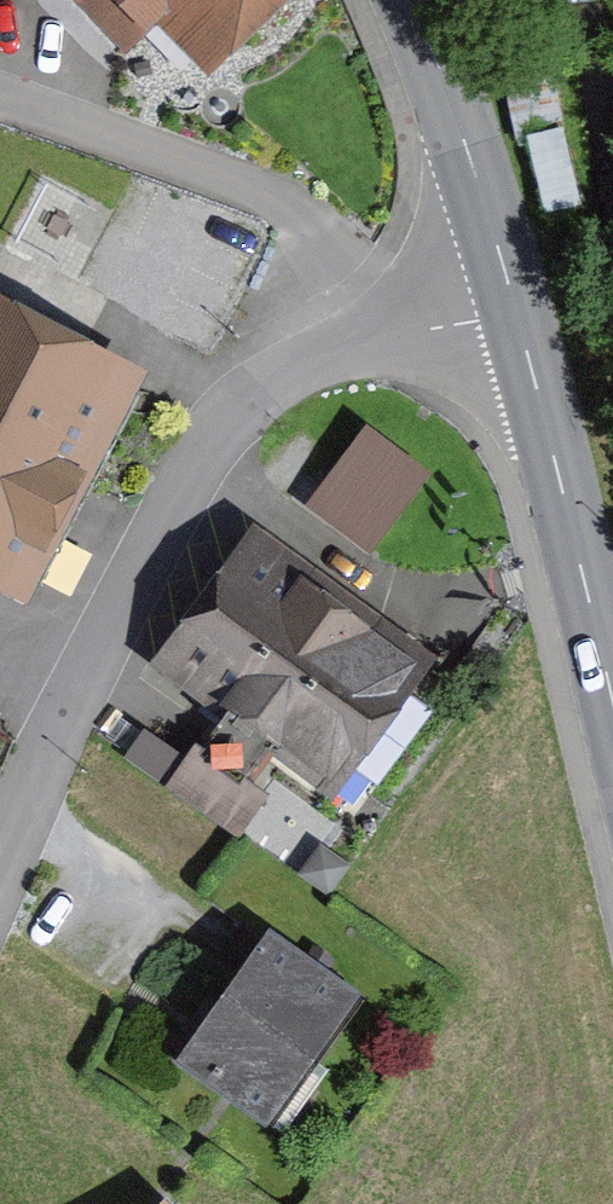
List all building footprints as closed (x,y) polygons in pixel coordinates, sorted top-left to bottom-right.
[(130,47),(135,43),(129,37),(168,0),(87,0),(130,47)] [(214,36),(252,0),(180,0),(214,36)] [(1,586),(109,377),(0,320),(0,586),(1,586)] [(308,499),(376,553),(440,474),(372,419),(308,499)] [(369,791),(441,695),(248,554),(172,656),(331,772),(336,766),(369,791)] [(175,782),(192,754),(151,728),(133,756),(175,782)] [(177,788),(219,817),(245,781),(238,776),(249,761),(220,739),(210,753),(204,749),(177,788)] [(264,938),(183,1053),(265,1111),(346,997),(264,938)]
